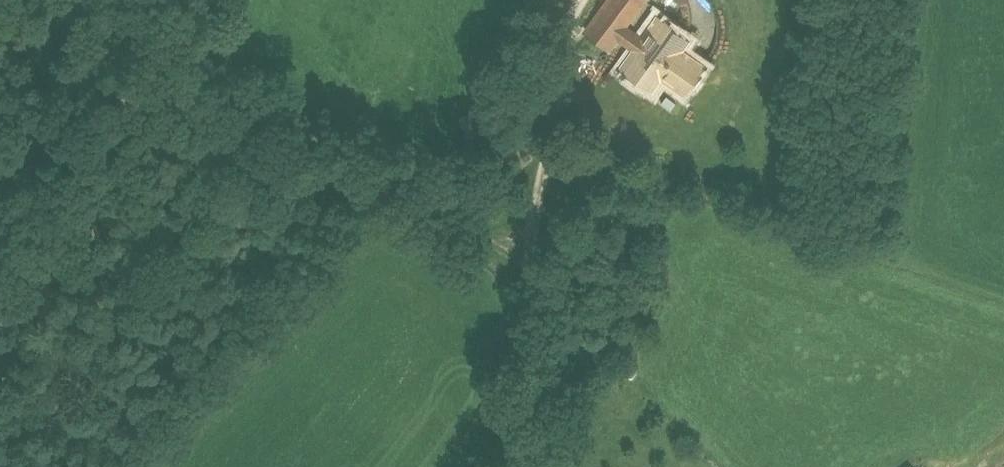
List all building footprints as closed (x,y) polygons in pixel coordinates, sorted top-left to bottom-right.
[(657,19),(643,38),(624,24),(640,1),(638,0),(623,0),(600,35),(611,43),(616,35),(635,49),(623,67),(643,81),(656,62),(683,82),(679,88),(683,91),(702,65),(679,49),(686,40),(657,19)] [(621,365),(625,377),(633,377),(637,372),(637,371),(631,360),(621,365)]
